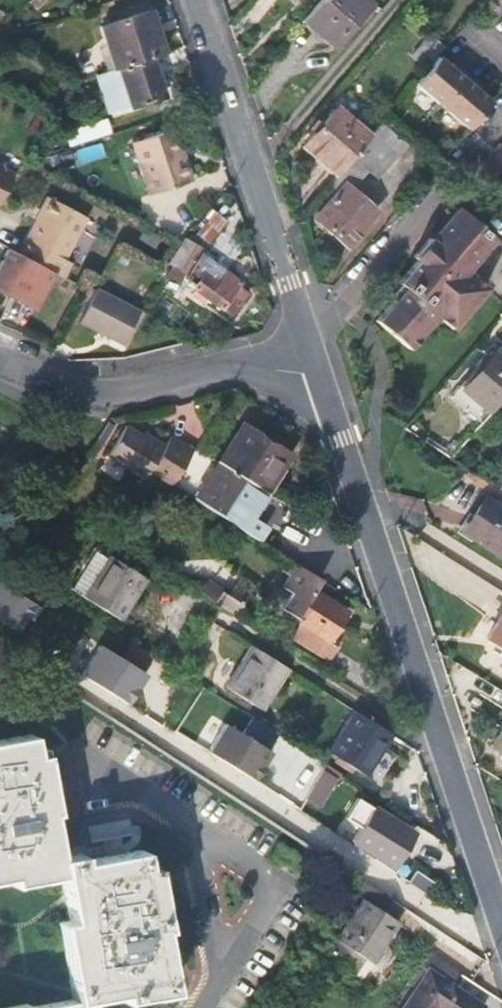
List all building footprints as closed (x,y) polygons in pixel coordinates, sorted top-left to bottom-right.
[(368,0),(322,0),(307,17),(337,42),(372,3),(368,0)] [(100,25),(114,67),(119,66),(152,55),(164,50),(149,9),(100,25)] [(165,93),(152,55),(119,66),(132,104),(165,93)] [(444,105),(470,75),(457,63),(454,67),(440,55),(417,82),(444,105)] [(112,111),(132,104),(119,66),(114,67),(99,72),(112,111)] [(483,86),(470,75),(444,105),(471,128),(483,114),(494,101),(480,90),(483,86)] [(306,145),(339,173),(370,136),(338,108),(306,145)] [(66,132),(71,146),(112,133),(106,118),(66,132)] [(408,142),(383,121),(370,136),(339,173),(333,179),(338,183),(328,194),(333,198),(359,220),(345,237),(348,239),(375,208),(349,186),(367,165),(379,175),(408,142)] [(196,180),(189,158),(183,160),(179,147),(172,131),(136,143),(153,195),(196,180)] [(501,144),(484,165),(501,181),(501,145),(501,144)] [(185,146),(179,147),(183,160),(189,158),(185,146)] [(0,163),(0,202),(16,172),(0,163)] [(87,214),(49,194),(20,251),(56,270),(65,274),(72,259),(66,256),(87,214)] [(333,198),(319,215),(345,237),(359,220),(333,198)] [(439,315),(454,328),(489,287),(468,270),(496,238),(462,209),(435,241),(419,260),(400,282),(406,287),(378,320),(411,348),(439,315)] [(203,233),(215,242),(230,220),(218,211),(203,233)] [(414,255),(419,260),(435,241),(430,237),(414,255)] [(182,278),(196,287),(193,292),(205,300),(207,295),(230,311),(246,289),(236,282),(239,278),(227,269),(198,250),(200,246),(186,238),(167,271),(181,280),(182,278)] [(10,246),(6,253),(8,257),(3,259),(0,265),(0,282),(0,283),(0,288),(29,303),(31,298),(39,302),(49,282),(48,277),(52,276),(56,270),(20,251),(10,246)] [(80,318),(85,321),(124,339),(139,309),(99,291),(94,288),(80,318)] [(493,413),(501,403),(501,359),(495,353),(465,389),(493,413)] [(493,413),(465,389),(453,404),(482,428),(493,413)] [(108,454),(145,476),(151,468),(174,482),(197,448),(175,433),(168,442),(154,433),(150,437),(129,423),(108,454)] [(242,424),(219,458),(266,488),(288,454),(242,424)] [(244,521),(266,488),(219,458),(198,491),(244,521)] [(487,500),(467,532),(501,554),(501,510),(487,500)] [(64,592),(113,623),(139,581),(88,550),(64,592)] [(280,564),(290,570),(297,559),(287,552),(280,564)] [(297,559),(290,570),(282,584),(291,590),(282,606),(305,619),(294,636),(331,660),(342,641),(333,636),(348,611),(320,594),(319,595),(313,591),(323,575),(297,559)] [(215,587),(208,597),(235,614),(242,603),(215,587)] [(488,641),(501,649),(501,619),(488,641)] [(133,701),(150,669),(99,642),(82,674),(133,701)] [(222,687),(258,710),(285,666),(249,644),(222,687)] [(187,648),(172,672),(185,680),(200,656),(187,648)] [(325,752),(361,773),(388,730),(351,709),(325,752)] [(258,725),(250,737),(276,753),(284,740),(258,725)] [(215,757),(262,785),(273,768),(268,766),(276,753),(250,737),(233,727),(215,757)] [(501,751),(501,732),(493,745),(501,751)] [(97,999),(127,993),(128,1001),(179,992),(167,931),(173,929),(160,865),(152,867),(149,851),(90,863),(88,854),(67,858),(57,813),(63,811),(52,754),(44,755),(39,735),(0,742),(0,880),(19,876),(20,884),(70,875),(79,921),(68,923),(82,1001),(47,1007),(99,1007),(97,999)] [(280,755),(276,753),(268,766),(273,768),(280,755)] [(304,798),(315,805),(330,781),(319,774),(304,798)] [(354,841),(394,866),(413,834),(356,799),(344,819),(361,829),(354,841)] [(389,922),(398,910),(363,888),(355,900),(358,903),(323,956),(348,974),(358,960),(365,965),(366,964),(370,965),(375,965),(383,954),(381,949),(378,947),(393,925),(389,922)] [(427,1002),(436,1007),(474,1007),(439,984),(448,971),(425,956),(416,970),(414,968),(387,1007),(423,1007),(427,1002)]
